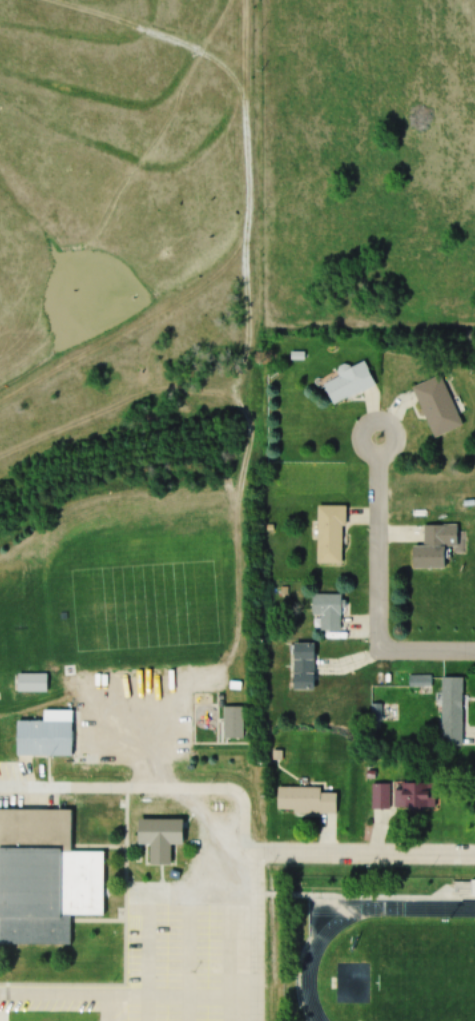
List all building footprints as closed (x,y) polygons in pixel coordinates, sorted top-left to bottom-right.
[(373,386),(362,359),(336,370),(339,376),(321,384),(330,404),(373,386)] [(411,387),(432,437),(460,426),(439,375),(411,387)] [(315,562),(342,562),(342,504),(316,504),(315,562)] [(411,545),(410,566),(443,567),(443,545),(455,545),(455,523),(422,523),(422,545),(411,545)] [(310,613),(319,613),(319,629),(339,629),(339,593),(310,593),(310,613)] [(312,642),(291,642),(291,688),(312,688),(312,642)] [(16,690),(45,690),(45,673),(16,673),(16,690)] [(461,676),(440,676),(439,745),(460,745),(461,676)] [(221,737),(241,737),(241,706),(221,706),(221,737)] [(15,720),(16,755),(70,755),(70,719),(51,719),(51,710),(43,710),(43,720),(15,720)] [(432,781),(391,781),(391,807),(432,807),(432,781)] [(387,808),(387,782),(370,782),(370,808),(387,808)] [(319,786),(276,786),(275,811),(333,812),(334,791),(319,791),(319,786)] [(69,947),(70,914),(101,915),(103,851),(69,850),(70,809),(0,808),(0,945),(69,947)] [(181,844),(181,819),(136,819),(136,844),(149,844),(149,864),(169,864),(169,844),(181,844)] [(452,881),(452,899),(474,899),(474,881),(452,881)]
